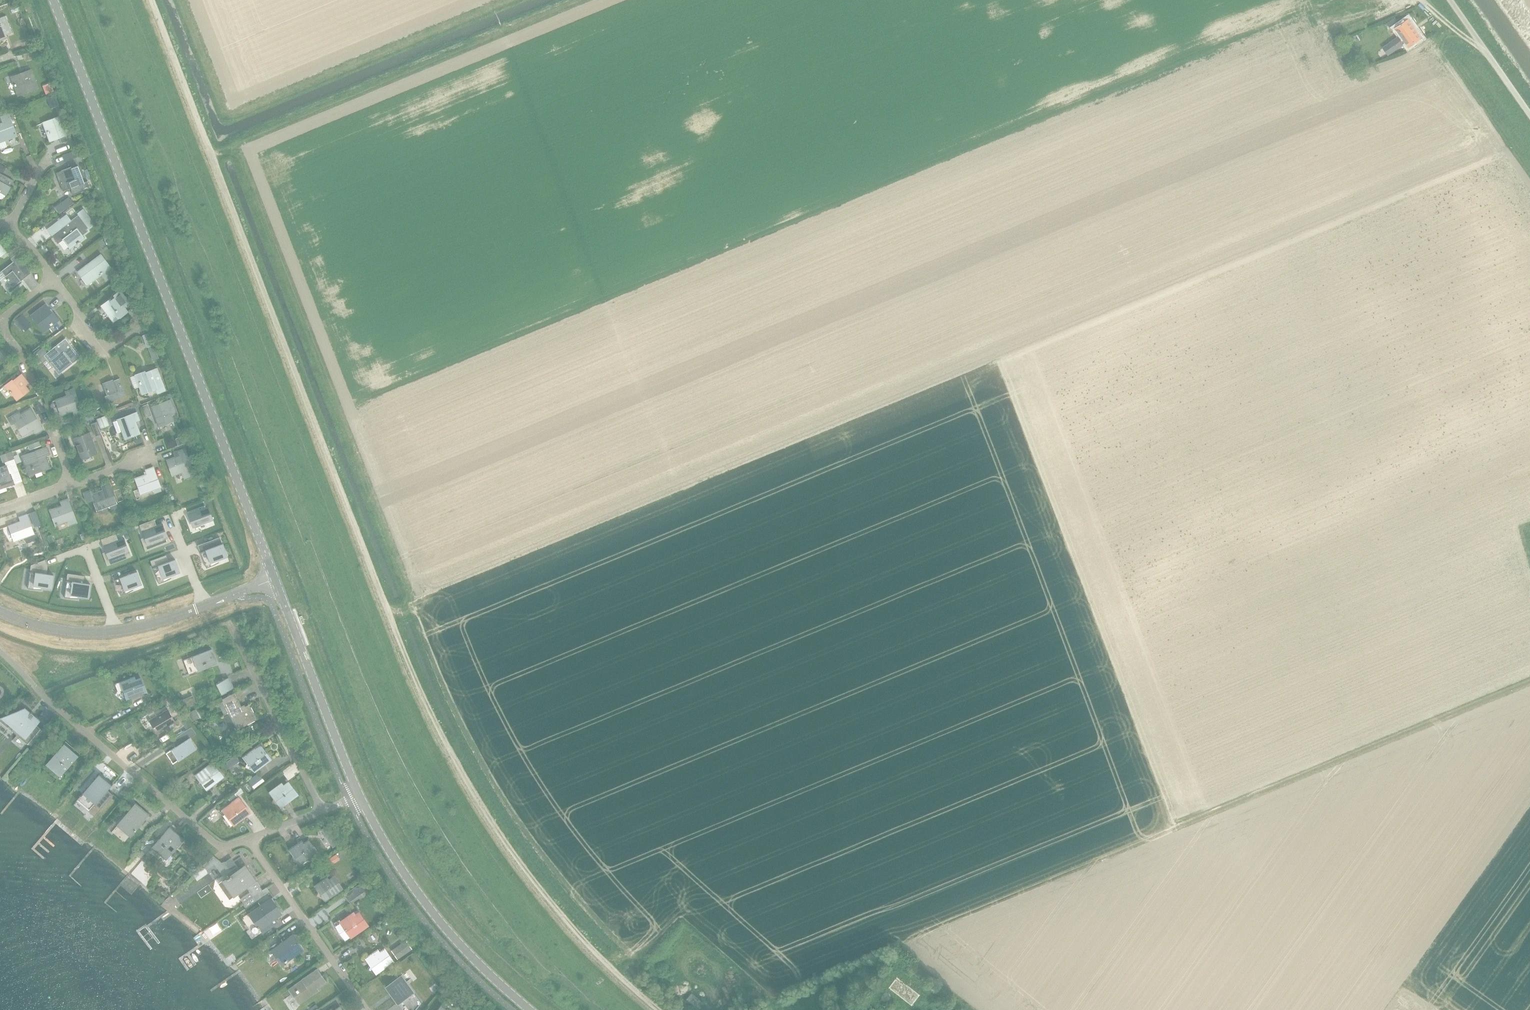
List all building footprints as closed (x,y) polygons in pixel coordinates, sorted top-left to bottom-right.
[(6,35),(12,33),(6,16),(0,18),(0,39),(7,36),(6,35)] [(1394,17),(1387,22),(1391,28),(1399,23),(1394,17)] [(1407,19),(1394,28),(1402,38),(1406,35),(1415,29),(1407,19)] [(1406,35),(1402,38),(1408,47),(1421,38),(1415,29),(1406,35)] [(1398,35),(1383,46),(1389,54),(1404,43),(1398,35)] [(24,60),(36,57),(35,51),(23,53),(24,60)] [(11,77),(15,89),(16,89),(19,95),(38,88),(31,69),(27,71),(21,73),(11,77)] [(56,95),(47,99),(51,108),(59,104),(56,95)] [(13,126),(8,113),(0,116),(3,123),(0,124),(0,147),(0,149),(7,146),(5,140),(17,135),(13,126)] [(44,122),(47,129),(46,129),(50,141),(60,138),(62,143),(68,140),(66,134),(65,134),(59,117),(44,122)] [(70,159),(77,156),(77,155),(81,154),(79,148),(67,152),(67,153),(58,156),(60,162),(69,159),(70,159)] [(83,191),(82,188),(90,186),(88,181),(84,183),(78,166),(72,168),(71,167),(56,172),(63,190),(70,188),(73,194),(83,191)] [(6,195),(11,186),(10,186),(13,180),(0,173),(0,192),(6,195)] [(69,197),(55,207),(59,214),(73,203),(69,197)] [(93,201),(88,204),(95,213),(98,211),(100,210),(93,201)] [(88,231),(86,229),(89,227),(89,228),(95,223),(84,208),(78,213),(79,214),(72,220),(67,214),(47,229),(63,250),(68,247),(70,249),(85,238),(83,235),(88,231)] [(95,213),(98,219),(103,215),(100,210),(98,211),(95,213)] [(104,237),(106,244),(113,242),(110,234),(104,237)] [(111,266),(101,253),(77,271),(87,285),(106,271),(108,273),(112,270),(110,267),(111,266)] [(4,277),(12,287),(21,281),(20,280),(25,276),(25,277),(31,273),(17,254),(11,258),(13,262),(1,271),(5,276),(4,277)] [(127,311),(123,306),(128,302),(119,291),(114,295),(115,297),(110,300),(109,299),(102,305),(109,316),(110,315),(114,320),(127,311)] [(53,311),(52,312),(45,304),(31,315),(43,331),(48,327),(49,328),(60,320),(53,311)] [(32,325),(23,313),(14,320),(21,330),(23,328),(25,331),(32,325)] [(142,335),(147,347),(148,347),(154,345),(155,344),(150,332),(142,335)] [(46,353),(44,355),(59,374),(72,363),(71,362),(78,357),(66,342),(67,342),(65,338),(46,353)] [(42,347),(32,355),(37,360),(44,355),(46,353),(42,347)] [(44,355),(39,360),(42,363),(47,359),(44,355)] [(144,393),(156,388),(158,392),(164,390),(158,374),(154,376),(152,370),(146,373),(145,371),(136,375),(140,387),(141,387),(144,393)] [(21,373),(13,380),(12,379),(4,385),(12,395),(13,395),(17,400),(29,390),(25,385),(28,382),(21,373)] [(107,401),(111,400),(126,395),(120,378),(113,380),(113,379),(103,382),(107,395),(105,396),(107,401)] [(61,414),(73,410),(75,414),(81,412),(74,393),(56,399),(61,414)] [(169,408),(173,406),(171,400),(152,407),(158,426),(173,420),(169,408)] [(34,406),(39,414),(45,410),(40,402),(34,406)] [(147,404),(142,406),(146,418),(152,415),(147,404)] [(34,428),(36,432),(42,429),(31,408),(20,414),(19,412),(12,416),(23,435),(34,428)] [(91,410),(81,414),(84,421),(94,417),(91,410)] [(117,432),(122,431),(124,438),(139,432),(135,420),(139,419),(137,412),(113,421),(117,432)] [(109,425),(106,415),(96,419),(100,428),(109,425)] [(91,423),(95,436),(101,434),(96,421),(91,423)] [(74,438),(82,458),(97,452),(90,432),(74,438)] [(185,435),(175,439),(178,446),(187,443),(190,442),(187,434),(185,435)] [(40,440),(27,445),(29,450),(42,445),(40,440)] [(28,475),(34,472),(49,467),(45,455),(49,454),(46,447),(21,456),(28,475)] [(193,474),(191,467),(185,449),(179,451),(180,454),(167,459),(173,474),(182,470),(185,477),(193,474)] [(12,451),(0,454),(3,463),(15,459),(12,451)] [(0,467),(0,488),(5,486),(13,484),(6,465),(0,467)] [(144,471),(145,474),(135,478),(141,493),(160,486),(153,467),(144,471)] [(168,483),(163,485),(167,495),(172,493),(168,483)] [(117,508),(115,503),(108,484),(102,486),(103,491),(93,494),(91,489),(83,492),(86,502),(93,500),(97,510),(109,505),(111,510),(117,508)] [(76,523),(74,518),(67,499),(60,501),(62,506),(50,511),(56,525),(67,521),(69,526),(76,523)] [(188,514),(193,527),(213,519),(208,506),(188,514)] [(128,507),(121,510),(124,518),(131,515),(128,507)] [(35,511),(29,513),(34,526),(40,524),(35,511)] [(21,521),(8,525),(14,540),(24,537),(25,540),(31,538),(32,541),(39,538),(37,532),(33,533),(26,514),(19,516),(21,521)] [(147,544),(167,537),(162,523),(142,531),(147,544)] [(124,537),(104,545),(109,558),(129,551),(124,537)] [(200,552),(206,568),(219,563),(218,559),(226,556),(227,556),(222,543),(199,552),(200,552)] [(153,568),(159,583),(171,578),(170,575),(179,571),(179,572),(180,572),(175,559),(152,567),(152,568),(153,568)] [(30,572),(27,588),(41,590),(41,586),(51,587),(51,588),(53,574),(29,571),(30,572)] [(115,580),(120,595),(133,590),(132,587),(141,583),(141,584),(137,571),(114,579),(114,580),(115,580)] [(66,581),(64,597),(77,599),(78,595),(87,596),(87,597),(88,597),(90,583),(66,580),(65,580),(66,581)] [(217,663),(212,649),(193,656),(199,670),(217,663)] [(234,687),(229,676),(216,683),(221,694),(234,687)] [(140,677),(134,680),(133,677),(120,682),(126,699),(146,691),(140,677)] [(189,704),(184,691),(179,694),(184,706),(189,704)] [(232,731),(256,719),(249,704),(242,708),(235,692),(222,699),(229,714),(224,716),(232,731)] [(27,716),(30,713),(25,708),(19,711),(19,710),(0,717),(0,720),(28,743),(40,728),(27,716)] [(191,721),(200,717),(195,708),(187,712),(191,721)] [(167,709),(149,720),(156,732),(167,725),(171,731),(183,723),(182,722),(179,718),(174,721),(167,709)] [(186,720),(182,722),(183,723),(186,728),(191,725),(186,720)] [(196,748),(189,737),(195,733),(191,726),(174,737),(178,744),(165,752),(172,763),(196,748)] [(40,728),(28,743),(30,746),(43,730),(40,728)] [(69,748),(70,747),(64,742),(45,765),(59,776),(77,755),(69,748)] [(220,746),(219,755),(227,757),(229,747),(220,746)] [(261,746),(257,749),(255,747),(243,756),(254,770),(271,758),(261,746)] [(228,760),(223,763),(227,768),(232,765),(228,760)] [(212,761),(195,774),(206,789),(223,776),(212,761)] [(112,783),(100,772),(77,799),(89,810),(92,806),(97,811),(112,794),(106,789),(112,783)] [(257,773),(248,780),(254,788),(264,780),(260,775),(259,776),(257,773)] [(283,785),(281,782),(270,791),(280,806),(297,793),(288,781),(283,785)] [(244,792),(240,787),(235,791),(239,796),(244,792)] [(240,799),(236,803),(234,800),(222,809),(233,824),(249,812),(240,799)] [(112,829),(122,838),(126,833),(135,841),(141,833),(144,835),(150,827),(143,822),(146,818),(132,806),(124,815),(121,812),(111,823),(115,826),(112,829)] [(321,829),(332,847),(338,843),(327,825),(321,829)] [(183,838),(170,827),(152,847),(166,858),(183,838)] [(308,839),(303,842),(301,840),(289,848),(299,863),(317,851),(308,839)] [(336,853),(326,860),(330,865),(340,859),(336,853)] [(213,856),(202,865),(206,870),(214,864),(223,877),(218,881),(229,896),(233,893),(234,895),(246,886),(250,892),(240,898),(243,902),(253,895),(261,890),(255,880),(245,865),(239,869),(238,870),(235,866),(231,869),(225,861),(221,862),(220,862),(213,856)] [(333,875),(328,879),(326,876),(314,885),(325,900),(342,888),(333,875)] [(261,890),(253,895),(253,896),(256,900),(269,891),(266,887),(261,890)] [(356,887),(345,894),(349,901),(361,893),(356,887)] [(278,922),(274,917),(280,913),(270,898),(249,913),(262,933),(278,922)] [(359,912),(353,916),(352,913),(340,921),(350,936),(367,924),(359,912)] [(303,948),(293,933),(271,949),(281,964),(303,948)] [(405,940),(391,950),(397,958),(411,949),(405,940)] [(384,948),(379,952),(377,949),(365,957),(375,972),(392,961),(384,948)] [(314,993),(312,990),(325,980),(317,968),(288,988),(299,1003),(314,993)] [(386,986),(403,1009),(415,1009),(421,1002),(401,975),(386,986)] [(703,1003),(690,992),(685,998),(698,1009),(703,1003)]
